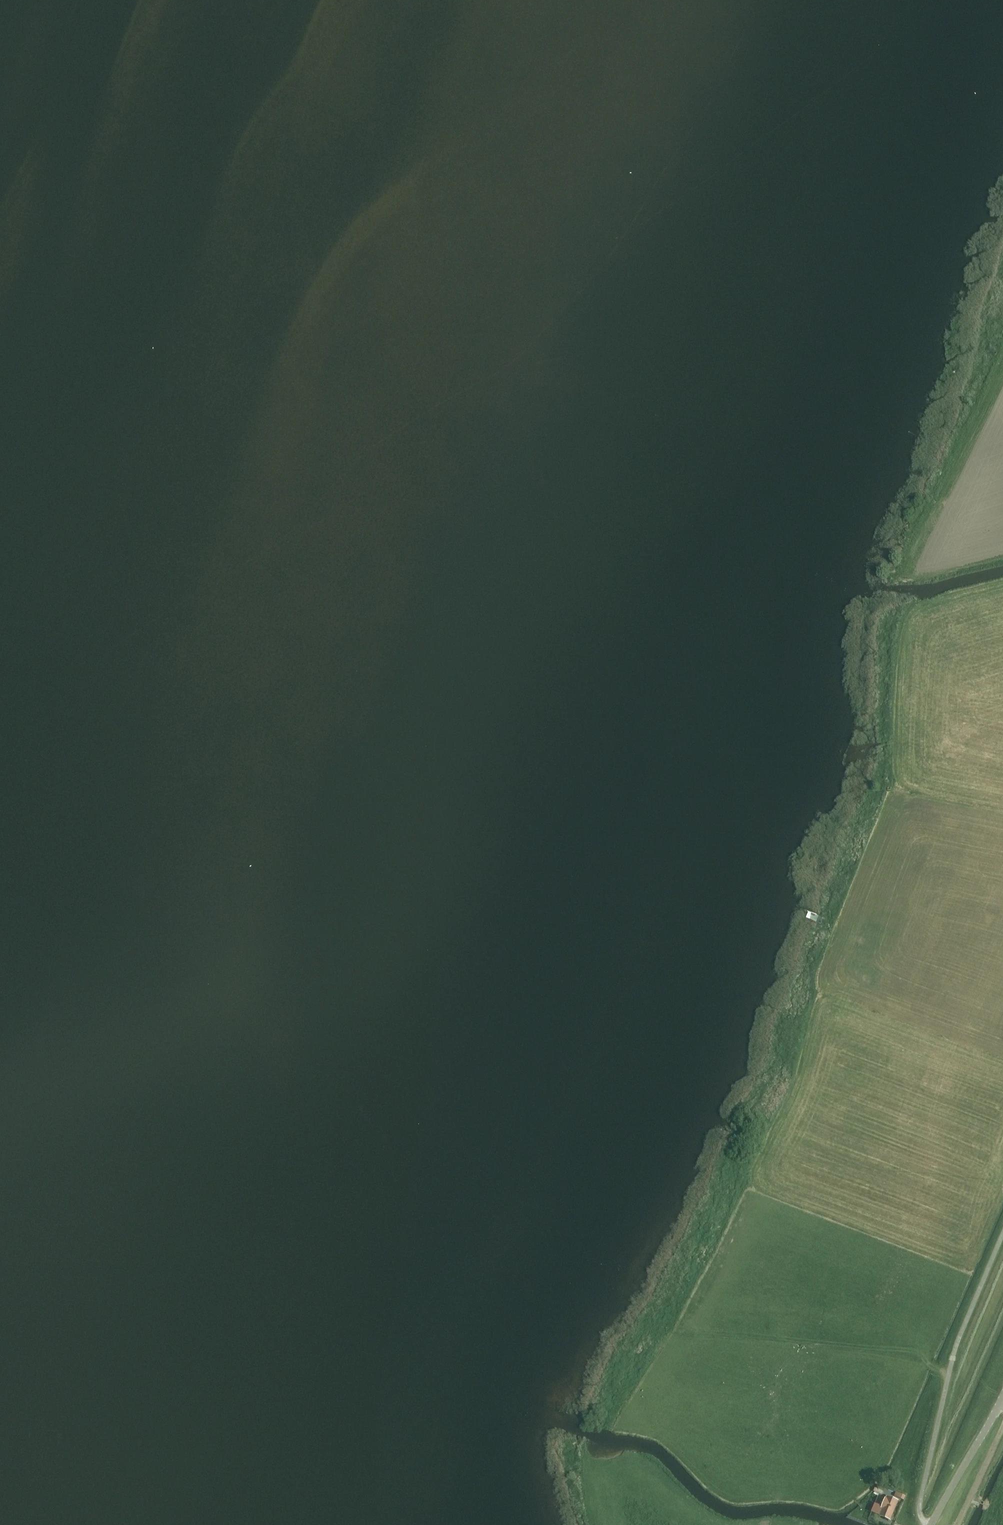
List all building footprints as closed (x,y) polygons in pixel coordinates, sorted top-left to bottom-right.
[(881,1515),(891,1519),(898,1500),(888,1496),(881,1515)]
